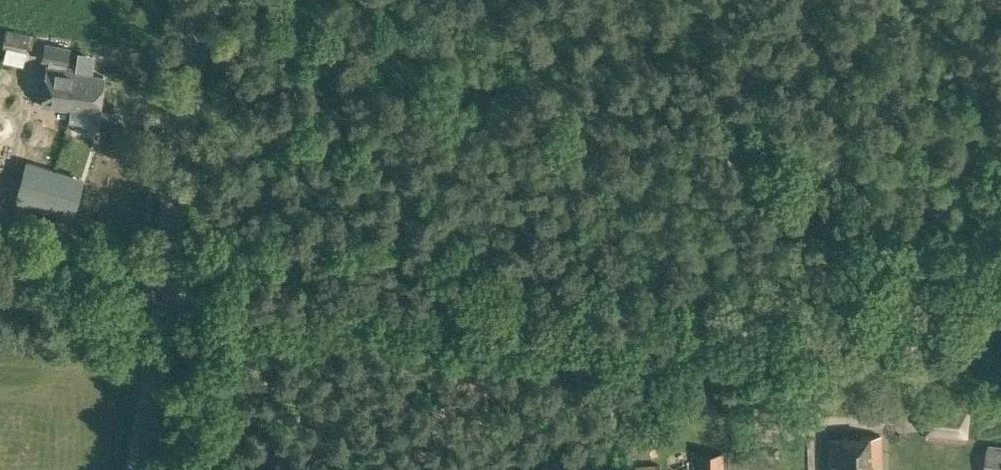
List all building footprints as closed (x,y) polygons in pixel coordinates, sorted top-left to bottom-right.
[(31,46),(33,35),(6,30),(3,48),(26,52),(27,45),(31,46)] [(16,53),(13,70),(34,73),(37,57),(16,53)] [(98,107),(102,74),(74,70),(74,66),(46,62),(41,103),(69,107),(70,103),(98,107)] [(25,160),(13,202),(71,219),(84,177),(25,160)] [(968,435),(971,395),(929,392),(926,432),(968,435)] [(828,438),(829,442),(830,469),(882,469),(881,466),(880,435),(828,438)] [(989,446),(986,469),(1000,469),(1000,448),(989,446)] [(720,455),(689,456),(690,469),(720,469),(720,455)]
